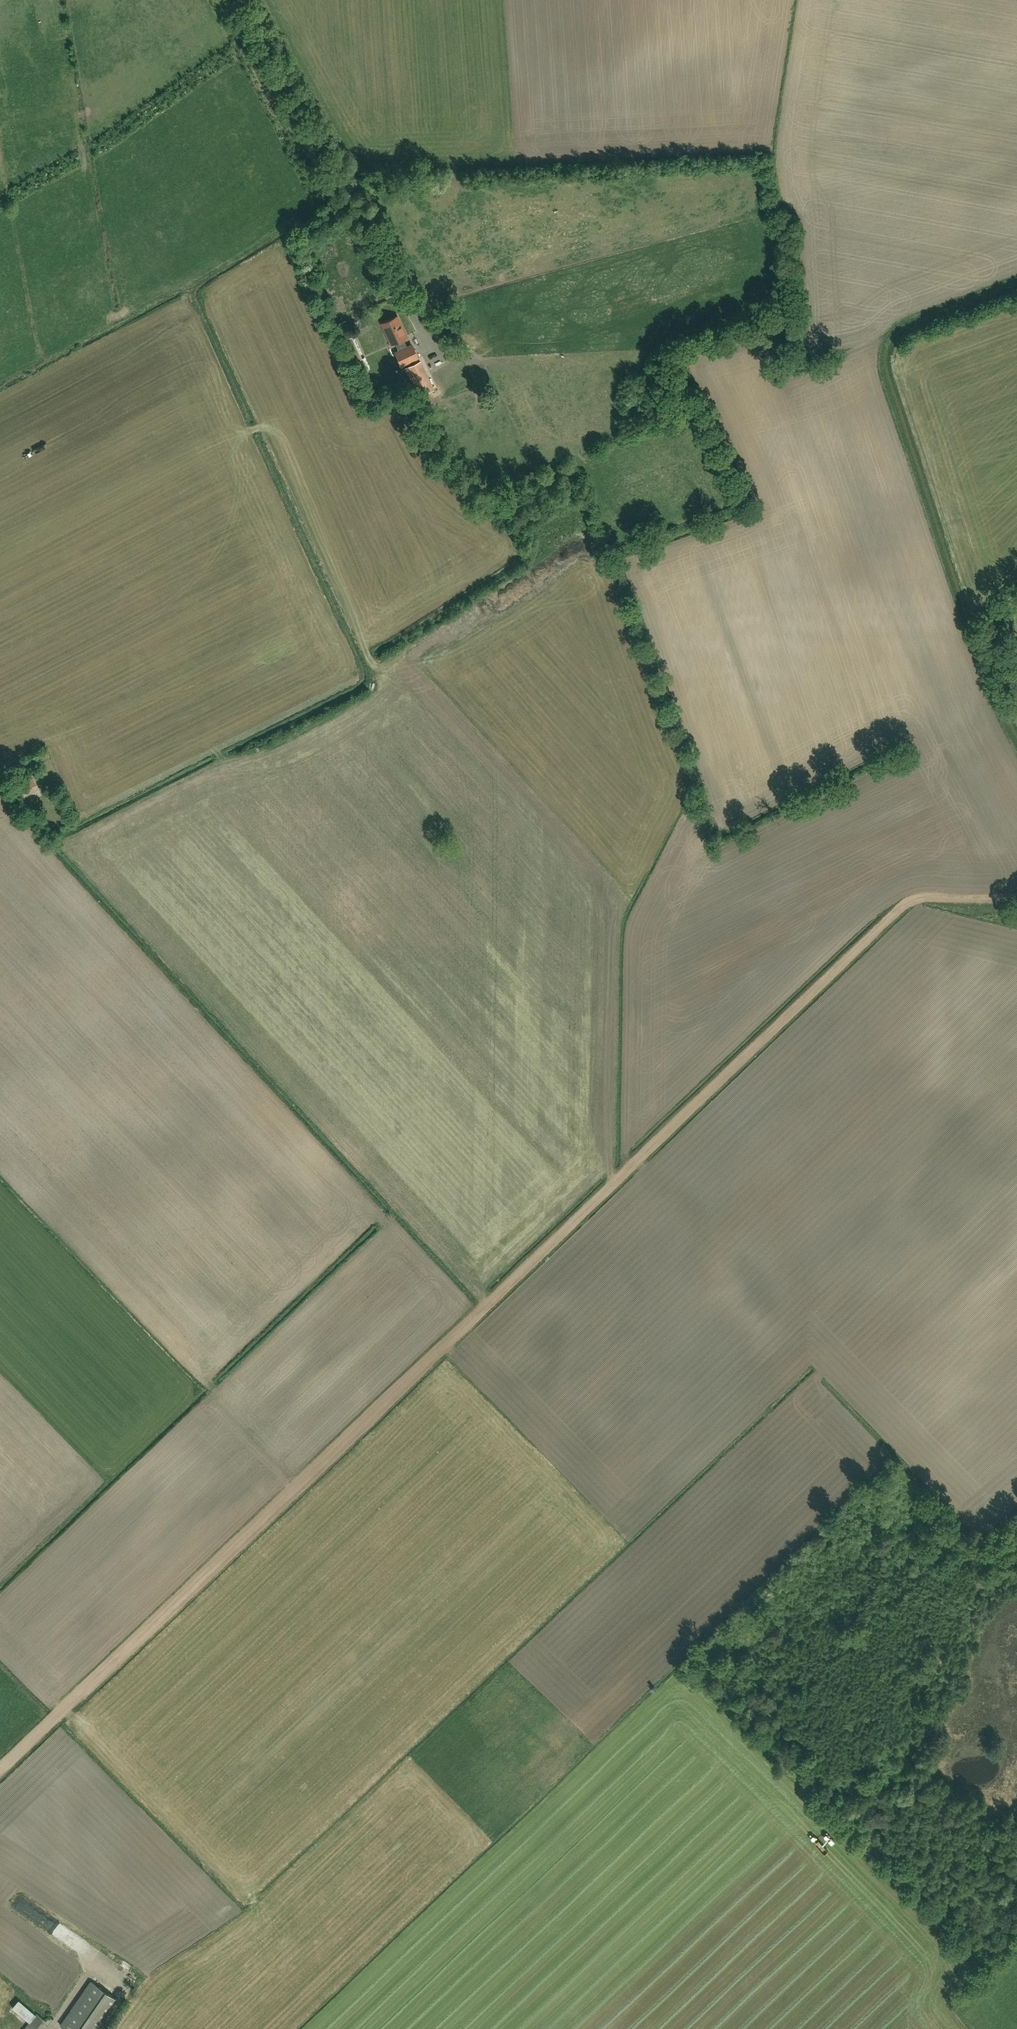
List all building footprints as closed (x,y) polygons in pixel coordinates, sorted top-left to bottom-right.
[(391,344),(395,342),(399,351),(395,353),(401,365),(417,357),(412,345),(407,348),(403,339),(406,337),(397,316),(381,323),(391,344)] [(360,370),(366,367),(352,338),(347,341),(360,370)] [(418,396),(433,389),(420,361),(405,368),(418,396)] [(34,780),(19,787),(24,796),(38,788),(34,780)] [(91,1981),(60,2026),(65,2028),(100,2028),(120,2001),(91,1981)] [(29,2022),(35,2015),(18,2000),(11,2008),(29,2022)] [(29,2022),(23,2028),(38,2028),(40,2028),(46,2021),(36,2014),(35,2015),(29,2022)]
